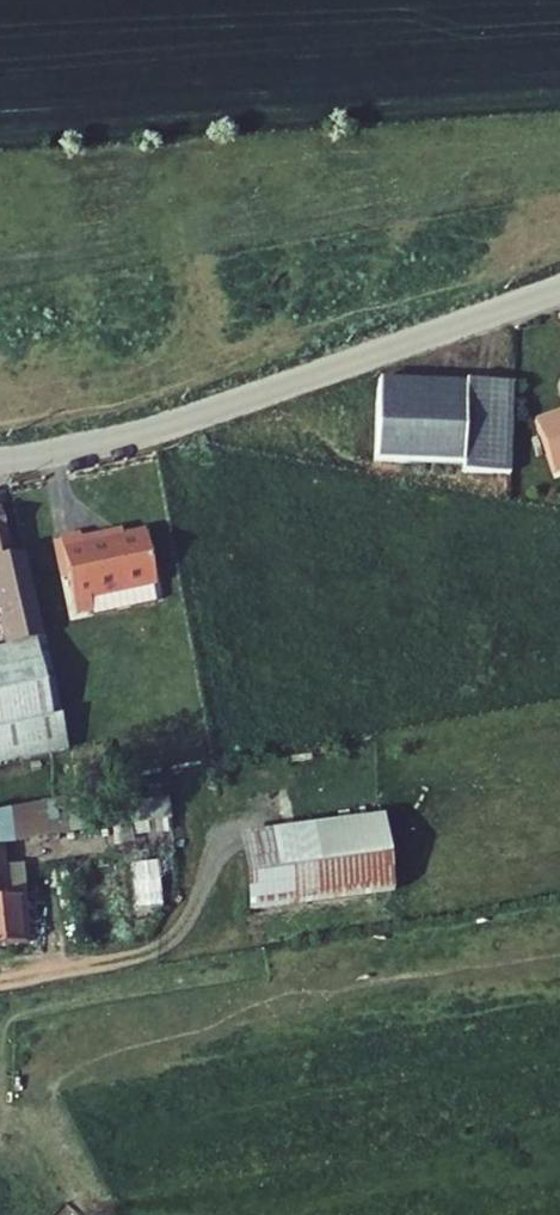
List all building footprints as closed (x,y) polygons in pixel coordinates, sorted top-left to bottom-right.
[(514,465),(516,373),(467,372),(467,374),(383,373),(380,454),(467,456),(467,464),(514,465)] [(541,420),(559,472),(559,471),(559,413),(541,420)] [(8,649),(36,644),(41,643),(22,558),(14,558),(5,512),(0,513),(0,619),(8,649)] [(46,526),(62,595),(75,592),(78,604),(141,590),(137,572),(141,570),(129,519),(68,533),(66,522),(46,526)] [(56,751),(36,644),(8,649),(0,650),(0,762),(56,751)] [(43,825),(39,803),(0,812),(0,834),(43,825)] [(349,820),(238,834),(249,908),(360,894),(349,820)] [(23,934),(17,887),(13,887),(10,862),(0,863),(0,937),(23,934)]
